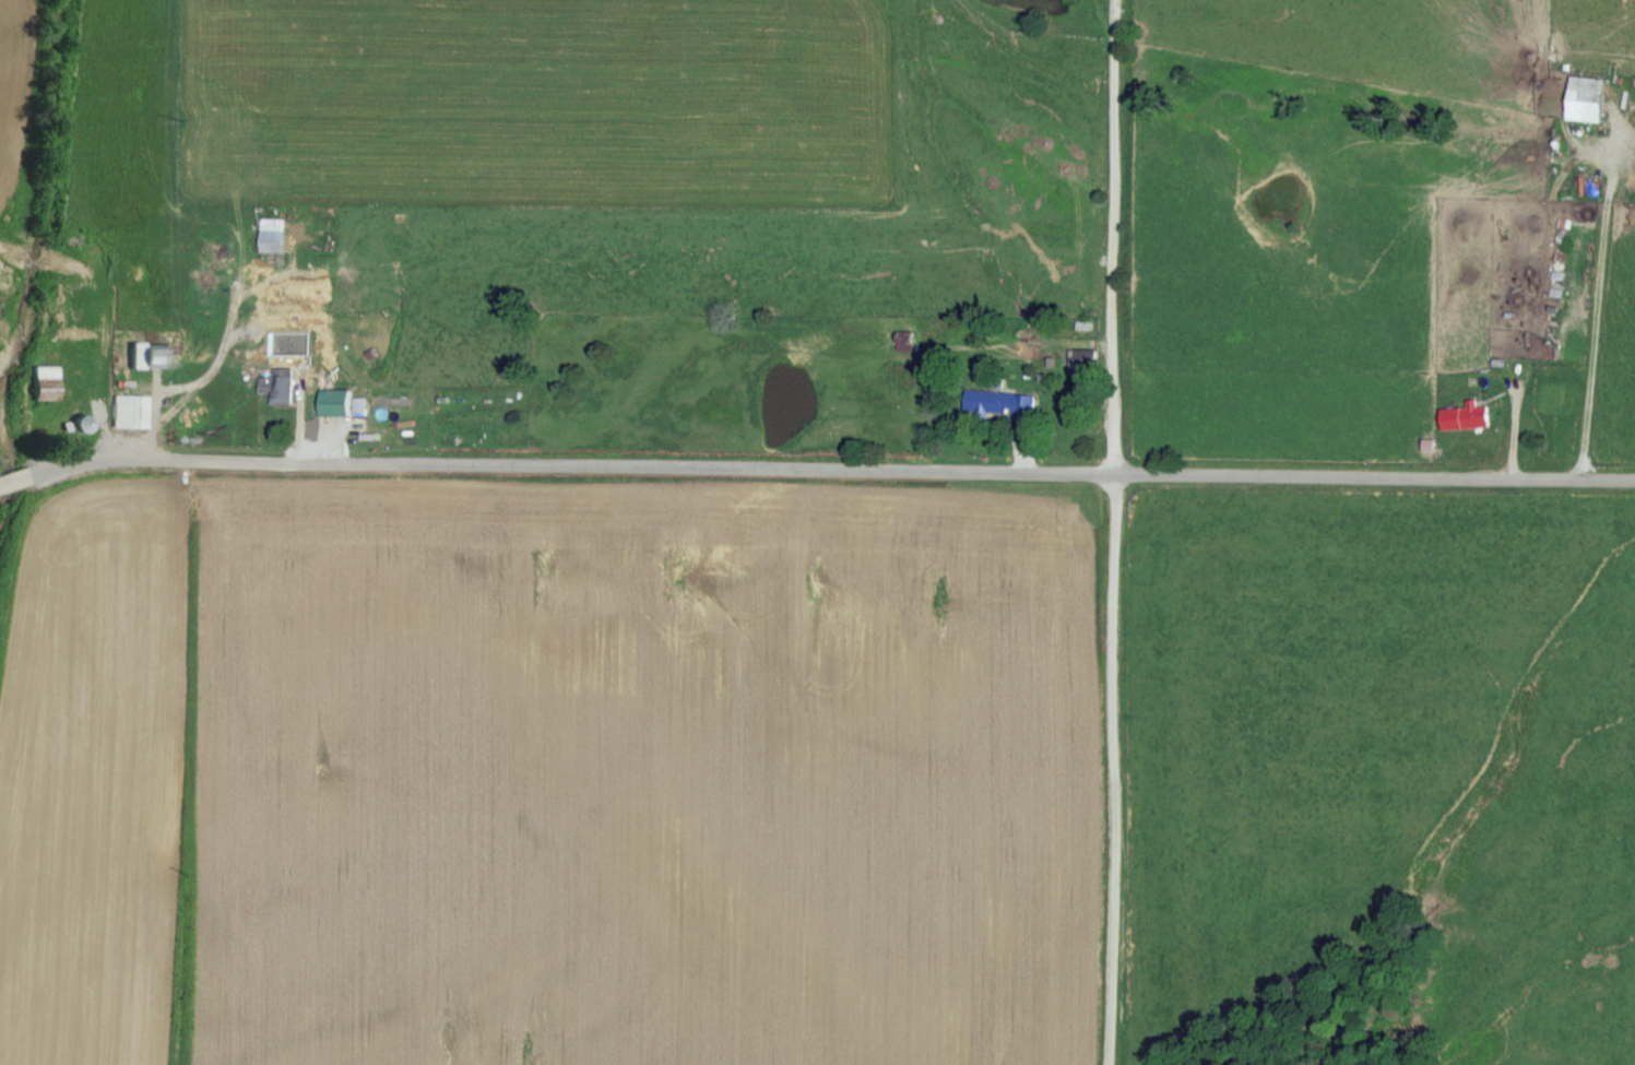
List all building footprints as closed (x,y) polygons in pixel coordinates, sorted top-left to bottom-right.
[(1565,119),(1600,121),(1602,77),(1567,75),(1565,119)] [(291,217),(267,218),(268,252),(292,251),(291,217)] [(1078,356),(1080,356),(1079,367),(1097,368),(1098,349),(1079,348),(1078,356)] [(60,366),(37,366),(36,399),(51,399),(51,390),(59,390),(60,366)] [(296,404),(297,368),(278,367),(277,377),(262,376),(262,392),(274,392),(274,403),(296,404)] [(355,389),(327,389),(327,413),(368,414),(368,398),(355,398),(355,389)] [(1035,394),(978,389),(976,409),(1016,413),(1016,418),(1033,419),(1035,394)] [(148,428),(149,395),(115,395),(114,427),(148,428)] [(1487,428),(1486,406),(1476,406),(1476,399),(1465,400),(1466,408),(1439,409),(1440,429),(1487,428)]
